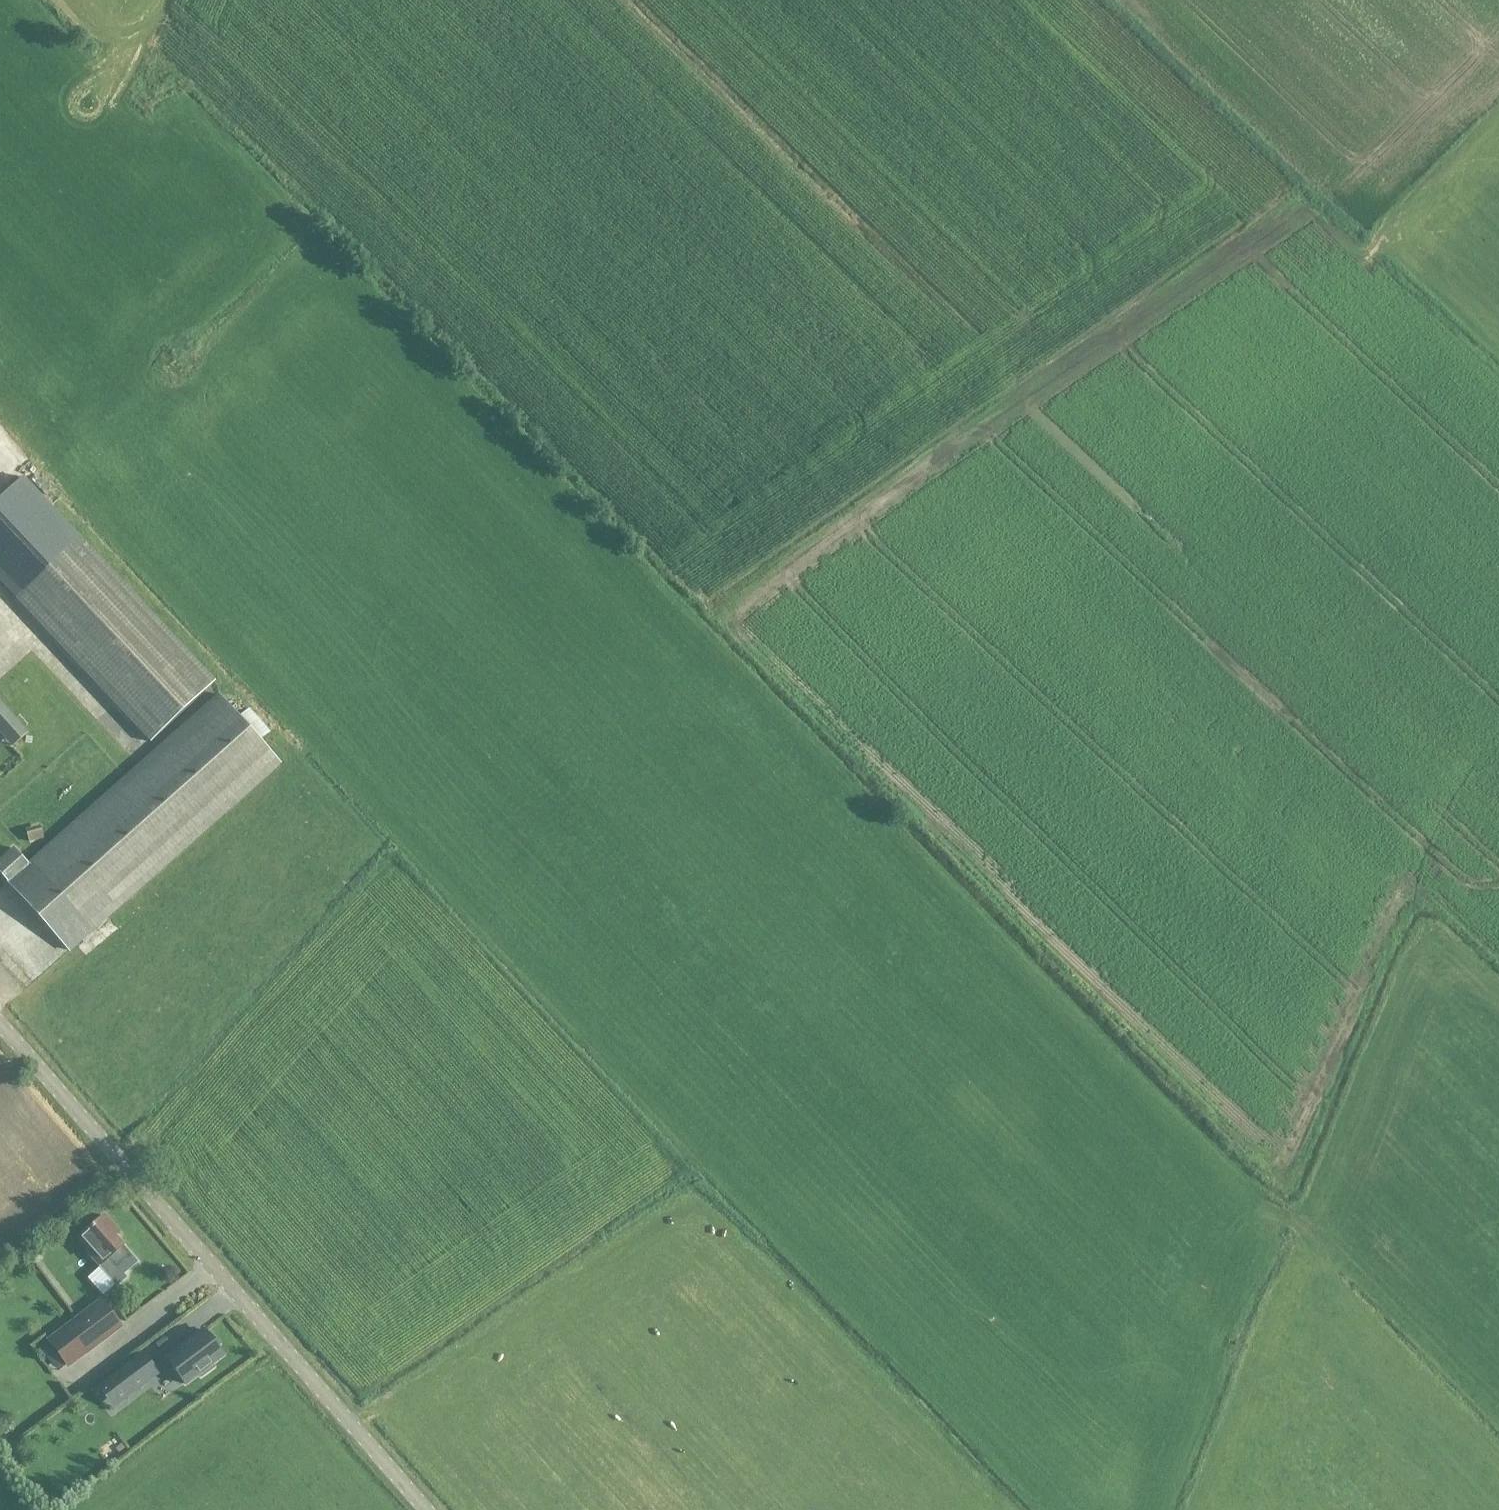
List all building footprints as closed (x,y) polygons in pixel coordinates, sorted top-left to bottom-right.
[(0,499),(0,580),(151,742),(215,681),(24,476),(0,499)] [(280,763),(220,695),(29,865),(15,849),(0,862),(0,872),(9,882),(8,883),(69,950),(280,763)] [(0,704),(0,729),(13,718),(1,704),(0,704)] [(38,822),(25,829),(31,840),(44,833),(38,822)] [(104,1216),(80,1237),(93,1252),(90,1255),(117,1286),(127,1278),(124,1275),(138,1262),(114,1235),(118,1231),(104,1216)] [(68,1365),(120,1326),(102,1302),(50,1341),(68,1365)] [(220,1345),(210,1332),(207,1334),(204,1330),(166,1359),(186,1384),(199,1374),(202,1377),(214,1368),(212,1364),(223,1356),(217,1347),(220,1345)] [(143,1354),(124,1368),(136,1384),(155,1370),(143,1354)]
